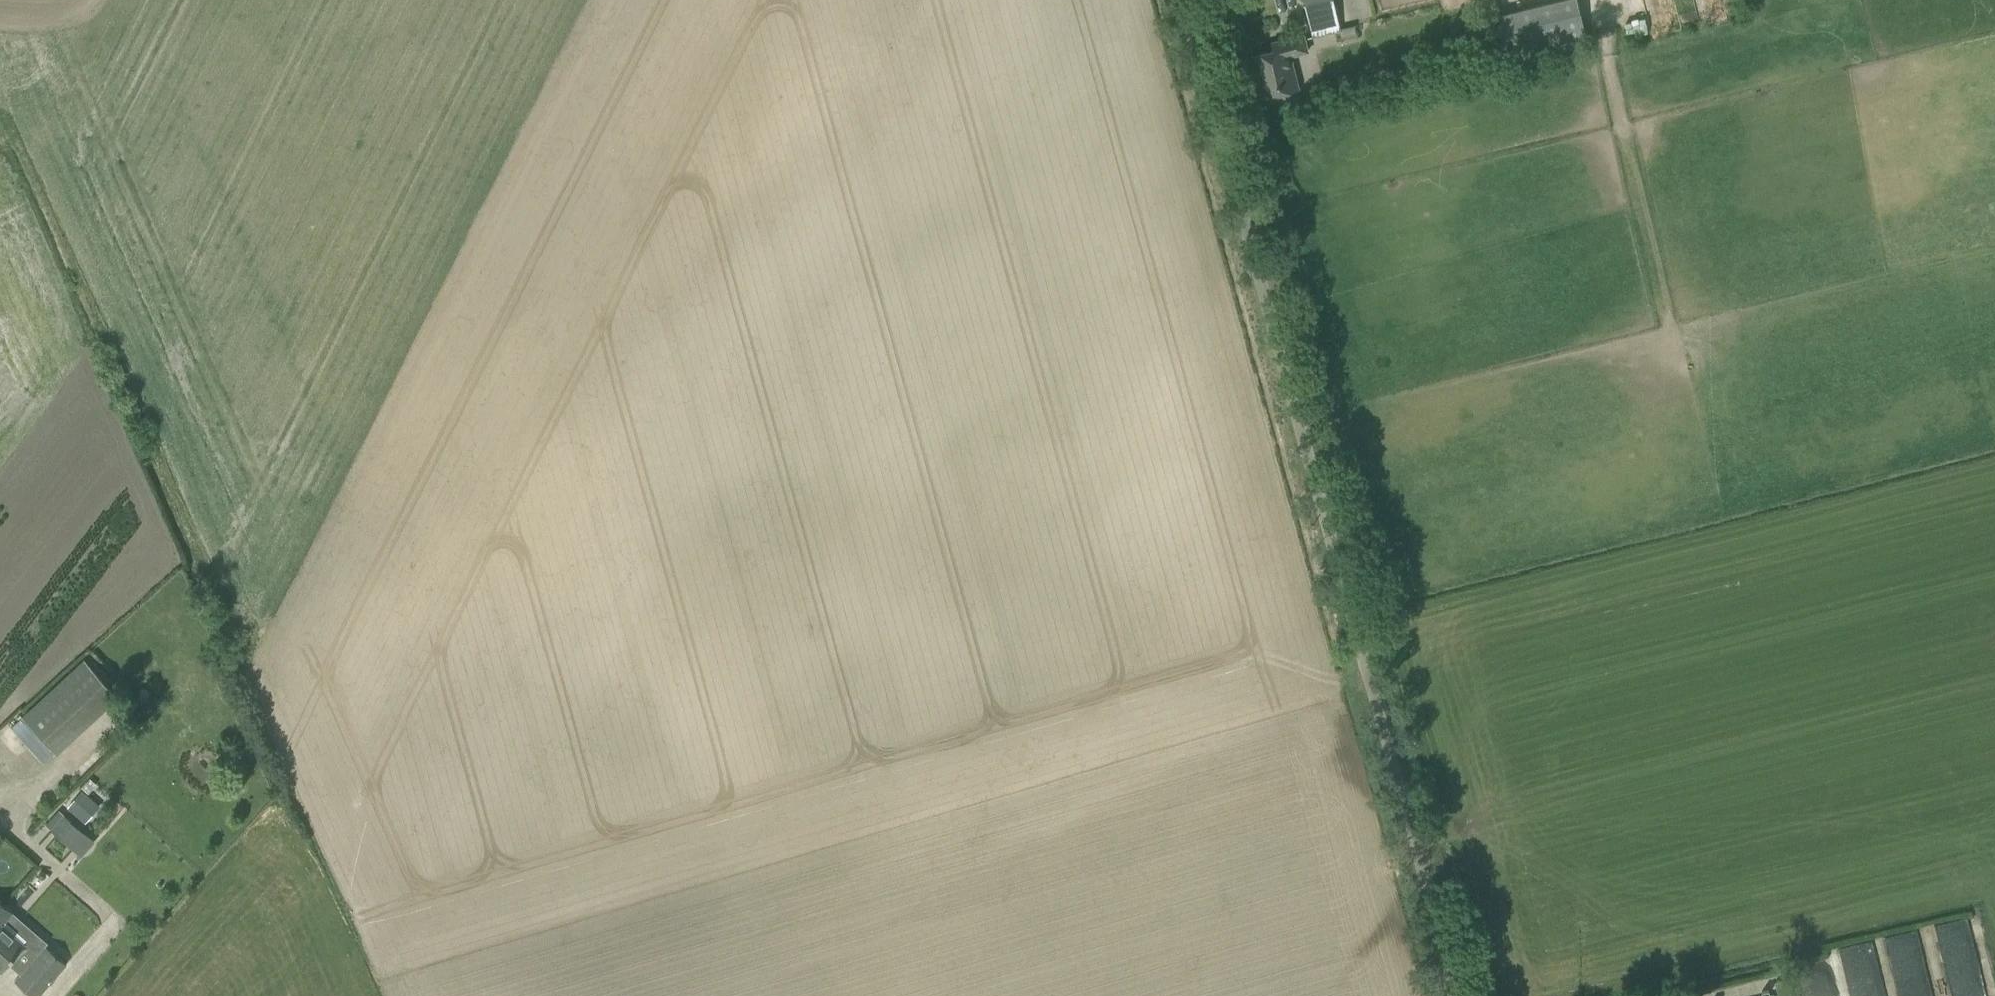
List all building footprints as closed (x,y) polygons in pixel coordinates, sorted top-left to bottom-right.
[(1340,30),(1333,0),(1303,0),(1312,37),(1340,30)] [(1576,0),(1557,0),(1498,14),(1509,61),(1586,43),(1576,0)] [(1271,42),(1272,50),(1252,54),(1256,69),(1254,69),(1261,98),(1295,90),(1287,57),(1307,52),(1303,35),(1271,42)] [(12,729),(45,765),(55,756),(22,718),(12,729)] [(83,788),(89,793),(97,784),(91,779),(83,788)] [(82,791),(69,806),(83,818),(96,803),(82,791)] [(64,814),(51,830),(69,845),(82,830),(64,814)] [(2,924),(13,911),(4,903),(0,907),(0,970),(1,971),(25,944),(2,924)] [(1871,941),(1837,949),(1845,981),(1879,972),(1871,941)] [(66,963),(45,945),(15,980),(33,995),(38,995),(66,963)]
